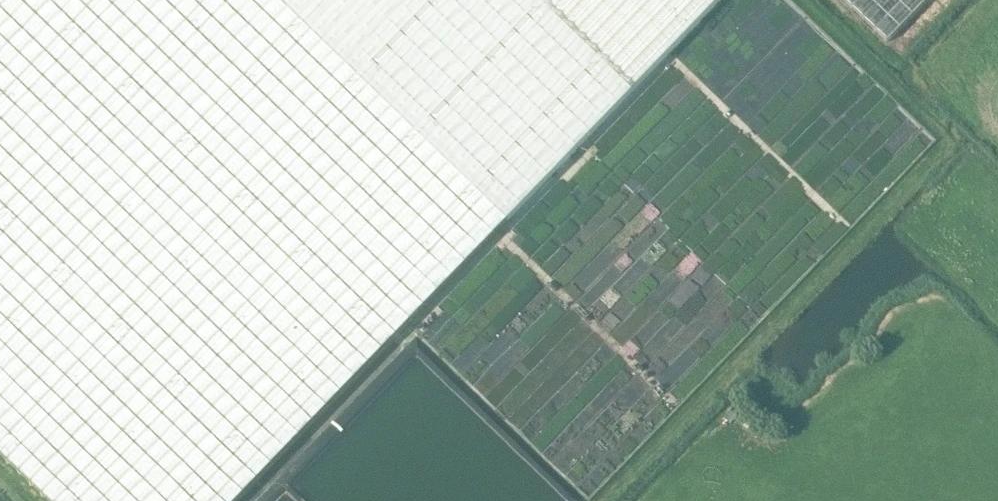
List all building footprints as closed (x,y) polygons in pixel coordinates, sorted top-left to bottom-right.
[(722,0),(0,0),(0,454),(49,500),(238,500),(722,0)] [(888,43),(929,0),(843,0),(888,43)]
